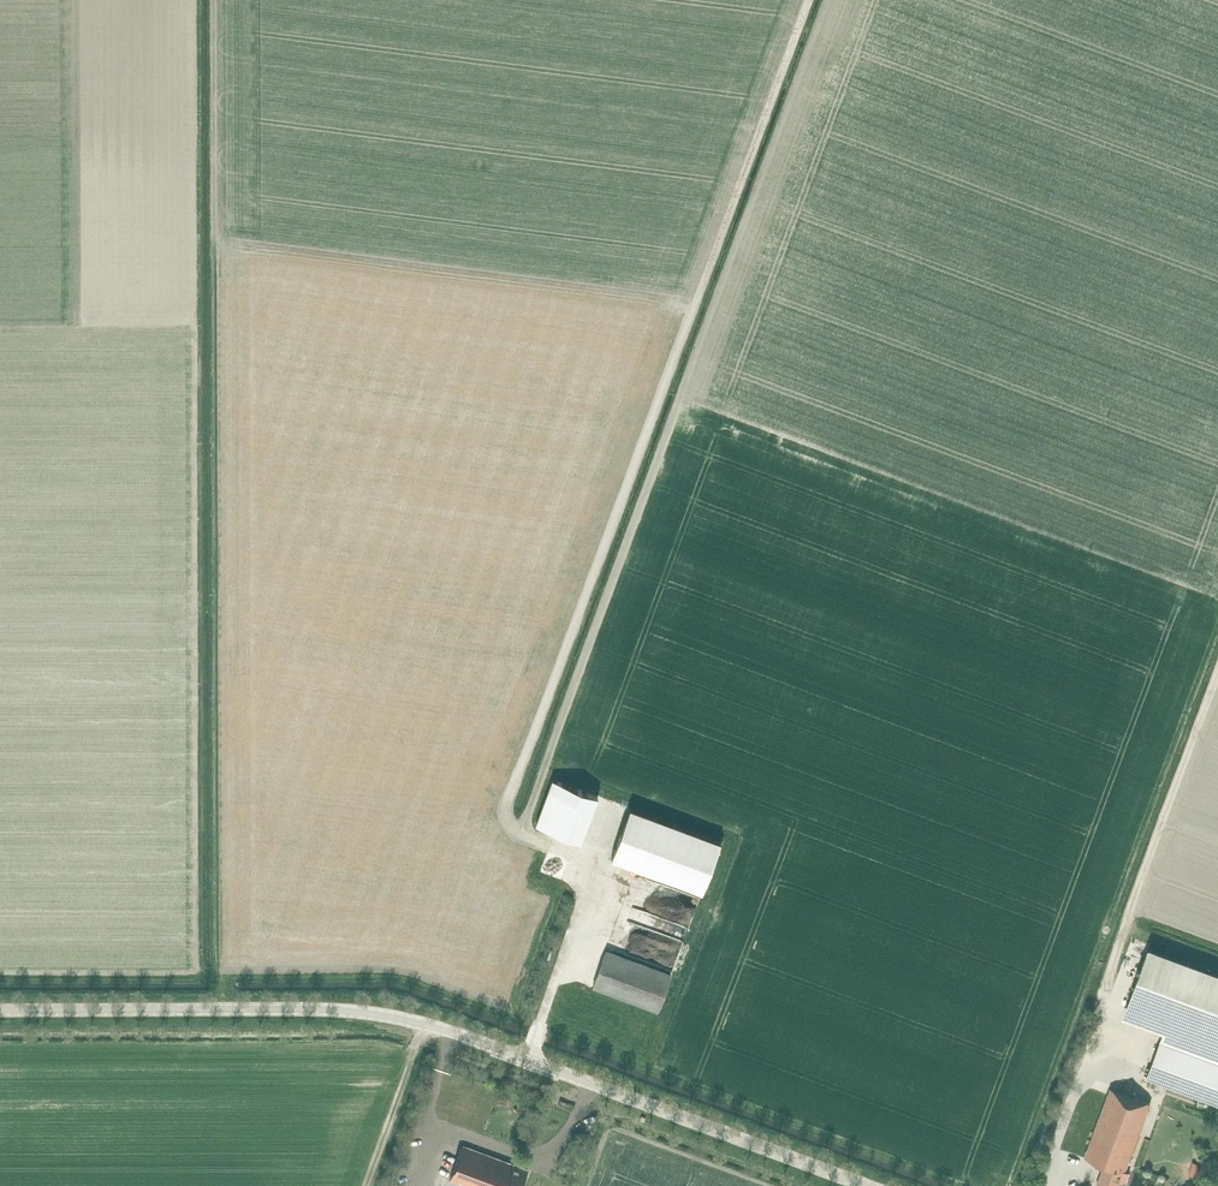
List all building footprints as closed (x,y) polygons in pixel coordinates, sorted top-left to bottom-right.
[(574,838),(589,792),(543,777),(528,823),(574,838)] [(612,860),(701,894),(721,844),(632,809),(612,860)] [(551,877),(554,868),(539,862),(535,871),(551,877)] [(1151,947),(1124,1017),(1165,1033),(1148,1078),(1217,1104),(1217,973),(1151,947)] [(593,987),(657,1010),(670,974),(607,953),(593,987)] [(1105,1164),(1097,1185),(1117,1185),(1122,1173),(1124,1174),(1151,1103),(1112,1088),(1085,1157),(1105,1164)] [(468,1185),(522,1185),(528,1169),(463,1145),(451,1180),(468,1185)]
